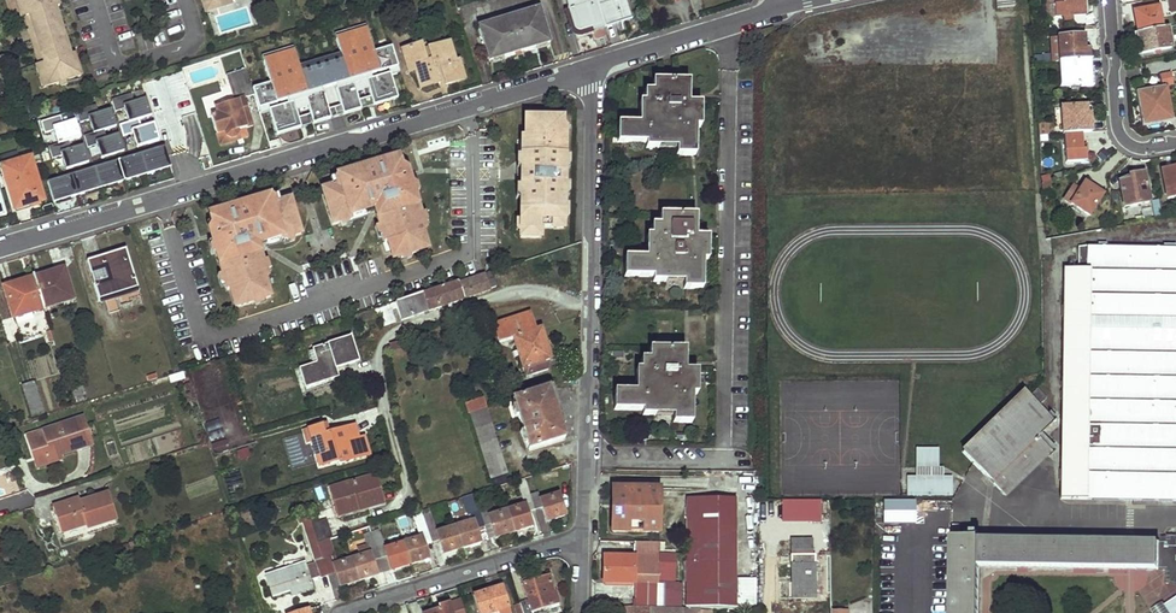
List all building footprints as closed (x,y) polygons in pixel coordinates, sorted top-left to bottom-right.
[(57,0),(20,0),(26,17),(30,16),(44,63),(41,65),(47,87),(81,76),(74,54),(70,55),(56,8),(59,7),(57,0)] [(206,12),(228,5),(226,0),(202,0),(206,12)] [(604,28),(603,24),(595,0),(565,0),(574,28),(576,31),(580,32),(592,28),(594,31),(604,28)] [(630,16),(626,0),(595,0),(603,24),(630,16)] [(1049,17),(1087,15),(1086,0),(1048,0),(1049,17)] [(1135,8),(1139,30),(1163,26),(1159,4),(1135,8)] [(489,65),(551,47),(540,11),(479,31),(489,65)] [(44,63),(30,16),(26,17),(24,18),(39,65),(41,65),(44,63)] [(1138,31),(1142,51),(1172,45),(1169,25),(1163,26),(1139,30),(1138,31)] [(1056,61),(1061,61),(1091,59),(1090,46),(1086,47),(1085,35),(1054,37),(1056,61)] [(440,87),(464,80),(459,62),(455,63),(449,44),(423,52),(422,46),(401,52),(409,74),(416,72),(421,86),(439,81),(439,84),(440,87)] [(245,65),(263,59),(258,45),(240,51),(245,65)] [(1060,61),(1061,84),(1092,82),(1091,59),(1061,61),(1060,61)] [(370,67),(369,64),(368,60),(352,66),(354,73),(370,67)] [(352,103),(391,91),(382,61),(369,64),(370,67),(354,73),(358,86),(344,90),(339,70),(337,71),(335,64),(316,69),(319,76),(317,77),(325,105),(329,103),(334,117),(354,110),(352,103)] [(1163,73),(1164,82),(1175,82),(1173,71),(1163,73)] [(255,131),(246,103),(256,100),(248,74),(228,81),(236,107),(217,113),(219,120),(213,122),(218,139),(226,137),(228,142),(233,144),(238,143),(240,138),(239,136),(246,134),(255,131)] [(615,118),(614,137),(642,138),(642,142),(655,142),(656,137),(673,138),(673,148),(691,149),(691,120),(696,121),(697,110),(691,109),(691,98),(677,97),(677,86),(683,86),(683,75),(647,74),(647,85),(640,85),(639,96),(634,96),(633,109),(639,109),(639,119),(615,118)] [(1141,91),(1145,120),(1172,116),(1167,87),(1141,91)] [(273,126),(296,119),(287,89),(264,97),(273,126)] [(131,94),(112,100),(115,112),(125,109),(129,122),(119,125),(123,137),(132,134),(136,148),(159,141),(154,124),(141,127),(139,119),(151,116),(146,99),(134,102),(131,94)] [(329,119),(334,117),(329,103),(325,105),(329,119)] [(96,105),(76,111),(80,123),(89,120),(93,133),(84,136),(88,148),(97,145),(101,159),(123,152),(118,134),(106,138),(104,130),(116,127),(110,109),(98,113),(96,105)] [(1066,106),(1066,133),(1068,133),(1083,132),(1093,131),(1092,105),(1066,106)] [(62,119),(77,116),(76,110),(61,113),(62,119)] [(60,116),(41,122),(44,134),(54,131),(58,144),(48,147),(52,158),(61,156),(65,169),(88,163),(83,145),(71,149),(68,141),(80,137),(75,120),(63,124),(60,116)] [(566,155),(567,135),(565,135),(565,123),(565,117),(528,116),(527,134),(524,134),(524,164),(534,164),(534,171),(527,171),(526,179),(523,179),(523,183),(523,196),(523,218),(522,229),(522,235),(540,235),(541,225),(565,226),(565,214),(565,202),(565,194),(566,181),(566,167),(566,155)] [(1040,121),(1041,134),(1052,133),(1051,121),(1040,121)] [(1068,133),(1069,160),(1086,160),(1086,149),(1084,149),(1083,132),(1068,133)] [(249,143),(246,134),(239,136),(240,138),(238,143),(233,144),(228,142),(226,137),(218,139),(222,151),(249,143)] [(54,203),(171,167),(165,147),(48,183),(54,203)] [(333,183),(322,187),(332,222),(340,219),(351,216),(351,214),(368,209),(366,204),(378,201),(381,214),(377,216),(379,223),(383,235),(385,242),(388,241),(393,257),(428,246),(422,227),(426,226),(424,222),(421,210),(414,188),(410,176),(409,173),(400,175),(399,173),(399,172),(404,170),(404,169),(401,159),(399,152),(337,171),(338,174),(340,181),(333,183)] [(31,158),(2,167),(15,209),(43,200),(31,158)] [(534,164),(524,164),(524,166),(523,179),(526,179),(527,171),(534,171),(534,164)] [(1168,198),(1175,196),(1175,165),(1163,168),(1168,198)] [(1121,181),(1126,206),(1151,201),(1146,173),(1133,175),(1133,178),(1121,181)] [(338,174),(331,176),(333,183),(340,181),(338,174)] [(1043,182),(1044,190),(1053,187),(1052,180),(1043,182)] [(1077,185),(1069,198),(1090,213),(1103,194),(1087,182),(1083,189),(1077,185)] [(267,193),(208,211),(209,218),(213,228),(213,230),(218,228),(219,231),(210,233),(211,237),(215,250),(221,270),(225,282),(226,286),(229,285),(234,304),(269,293),(264,276),(266,276),(264,270),(261,259),(259,252),(254,254),(250,240),(262,236),(264,240),(282,235),(282,237),(293,234),(300,232),(290,197),(279,200),(270,203),(268,196),(267,193)] [(277,193),(268,196),(270,203),(279,200),(277,193)] [(378,201),(366,204),(368,209),(375,207),(377,216),(381,214),(378,201)] [(622,251),(622,271),(649,271),(649,276),(662,276),(662,271),(681,272),(681,284),(697,284),(698,258),(704,258),(704,246),(698,246),(699,232),(687,231),(688,222),(693,221),(693,209),(658,208),(657,218),(649,218),(648,229),(643,229),(643,241),(648,241),(648,251),(622,251)] [(262,236),(250,240),(254,254),(259,252),(256,243),(264,240),(262,236)] [(211,237),(206,239),(210,252),(215,250),(211,237)] [(1111,246),(1110,270),(1104,270),(1091,270),(1079,270),(1076,499),(1175,500),(1175,247),(1111,246)] [(88,259),(96,288),(118,281),(120,292),(136,287),(125,252),(113,256),(112,252),(88,259)] [(35,279),(44,306),(73,297),(64,266),(44,272),(46,276),(35,279)] [(221,270),(217,271),(221,284),(225,282),(221,270)] [(397,301),(402,318),(491,290),(491,288),(497,286),(493,271),(460,282),(459,281),(397,301)] [(5,285),(14,316),(44,306),(35,279),(26,282),(25,279),(5,285)] [(101,298),(106,313),(117,310),(112,295),(120,292),(118,281),(96,288),(100,299),(101,298)] [(373,309),(378,325),(396,320),(390,303),(373,309)] [(514,340),(526,377),(549,369),(546,359),(550,357),(542,330),(536,332),(531,314),(494,325),(500,343),(514,340)] [(360,323),(364,333),(370,332),(366,321),(360,323)] [(302,366),(308,385),(322,381),(322,377),(333,373),(331,368),(361,358),(353,335),(315,346),(319,361),(302,366)] [(672,421),(686,422),(687,393),(693,393),(693,381),(687,381),(687,370),(675,369),(676,358),(681,358),(681,348),(646,347),(645,358),(639,358),(639,369),(634,368),(634,380),(640,381),(639,391),(613,390),(613,408),(642,409),(642,415),(653,415),(653,409),(672,409),(672,421)] [(24,383),(34,415),(46,412),(36,379),(24,383)] [(74,387),(76,397),(87,393),(85,384),(74,387)] [(513,398),(530,450),(566,439),(562,427),(558,428),(550,401),(554,400),(550,386),(531,393),(513,398)] [(1028,391),(964,452),(971,458),(1007,494),(1054,449),(1047,442),(1040,436),(1039,435),(1054,420),(1028,391)] [(466,400),(470,412),(488,406),(484,395),(466,400)] [(470,412),(494,489),(499,487),(512,483),(488,406),(470,412)] [(29,440),(34,456),(43,454),(45,458),(56,454),(55,454),(55,453),(54,449),(59,449),(61,452),(91,443),(83,418),(42,430),(43,436),(29,440)] [(1040,436),(1047,442),(1061,428),(1055,421),(1040,436)] [(305,429),(308,440),(312,439),(329,433),(326,423),(305,429)] [(338,461),(339,463),(359,457),(354,440),(359,438),(359,437),(355,425),(329,433),(312,439),(320,466),(338,461)] [(354,440),(359,457),(369,454),(363,436),(359,437),(359,438),(354,440)] [(953,497),(953,475),(940,475),(941,446),(916,446),(916,475),(907,475),(907,496),(953,497)] [(34,456),(37,464),(57,458),(56,454),(45,458),(43,454),(34,456)] [(367,507),(383,502),(381,497),(373,472),(328,486),(337,516),(367,507)] [(535,512),(531,496),(525,479),(519,481),(524,499),(526,505),(507,511),(514,534),(524,530),(523,527),(532,524),(528,514),(535,512)] [(659,500),(659,488),(645,488),(626,488),(612,488),(612,498),(611,522),(611,532),(626,532),(645,532),(658,532),(658,520),(659,500)] [(54,506),(61,532),(86,525),(87,528),(117,519),(109,493),(80,502),(79,498),(54,506)] [(531,496),(535,512),(544,510),(547,520),(557,517),(558,520),(567,517),(560,495),(541,500),(540,494),(531,496)] [(484,527),(478,508),(474,495),(462,498),(469,523),(458,526),(457,520),(454,520),(456,527),(463,549),(472,546),(471,543),(480,541),(477,530),(484,527)] [(683,535),(686,607),(735,608),(733,547),(731,497),(692,499),(694,535),(683,535)] [(681,499),(683,535),(694,535),(692,499),(681,499)] [(478,508),(484,527),(492,525),(496,535),(504,533),(505,536),(514,534),(507,511),(490,516),(486,506),(478,508)] [(423,513),(432,543),(440,541),(443,551),(451,549),(453,552),(463,549),(456,527),(437,531),(430,508),(422,511),(423,513)] [(333,538),(326,519),(319,521),(316,511),(309,514),(319,542),(333,538)] [(404,543),(411,565),(421,562),(420,559),(428,556),(425,545),(432,543),(423,513),(415,515),(422,537),(404,543)] [(304,525),(321,576),(329,574),(319,542),(309,514),(299,517),(302,526),(304,525)] [(484,527),(489,541),(497,539),(496,535),(492,525),(484,527)] [(480,541),(481,543),(489,541),(484,527),(477,530),(480,541)] [(372,532),(381,559),(389,557),(392,567),(400,565),(401,568),(411,565),(404,543),(386,548),(380,529),(372,532)] [(381,559),(372,532),(364,534),(367,544),(357,547),(360,557),(352,559),(359,580),(369,577),(368,574),(376,572),(373,561),(381,559)] [(980,568),(1169,571),(1169,537),(1160,537),(1159,542),(978,539),(973,539),(974,533),(953,533),(952,612),(979,612),(980,568)] [(319,542),(329,574),(337,572),(340,582),(348,580),(349,583),(359,580),(352,559),(334,564),(328,549),(347,544),(344,535),(333,538),(319,542)] [(139,539),(143,552),(147,550),(144,537),(139,539)] [(795,575),(795,598),(816,598),(817,554),(811,554),(811,537),(793,537),(793,575),(795,575)] [(118,546),(121,557),(133,553),(134,555),(143,552),(139,539),(118,546)] [(605,546),(604,583),(635,584),(635,582),(669,582),(673,582),(674,544),(634,544),(634,547),(605,546)] [(746,546),(733,547),(735,608),(748,608),(746,546)] [(381,559),(385,572),(393,570),(392,567),(389,557),(381,559)] [(376,572),(377,575),(385,572),(381,559),(373,561),(376,572)] [(267,574),(273,595),(291,590),(290,585),(298,582),(302,592),(314,588),(306,563),(267,574)] [(329,574),(333,589),(341,586),(340,582),(337,572),(329,574)] [(523,612),(535,612),(560,605),(551,576),(531,581),(531,580),(524,582),(525,590),(517,592),(523,612)] [(652,607),(669,607),(669,582),(635,582),(635,584),(635,597),(652,598),(652,607)] [(480,612),(496,612),(499,612),(510,612),(502,588),(493,591),(494,594),(485,596),(485,593),(475,596),(480,612)] [(1162,605),(1167,612),(1175,612),(1175,596),(1162,605)] [(635,597),(634,606),(651,607),(652,607),(652,598),(635,597)] [(462,600),(451,604),(451,606),(440,610),(429,612),(466,612),(462,600)] [(1162,605),(1151,611),(1152,612),(1167,612),(1162,605)]
